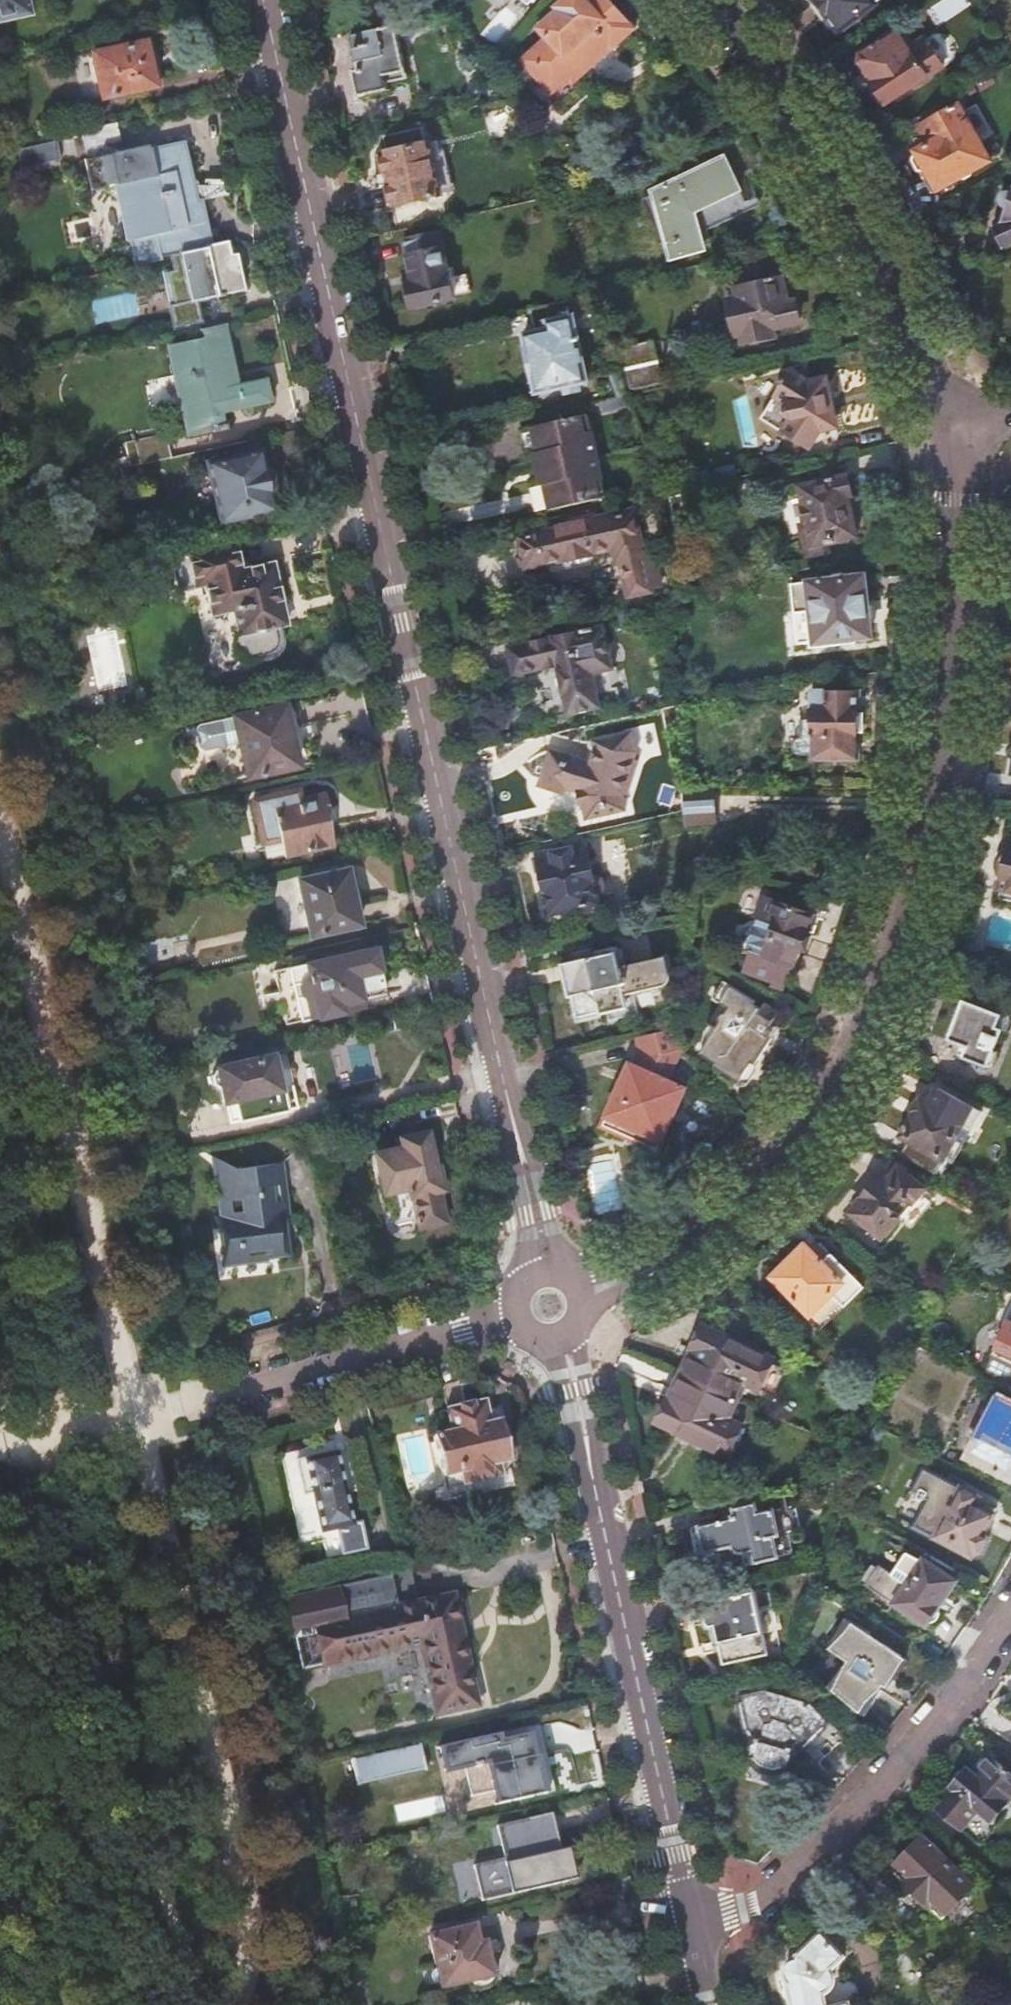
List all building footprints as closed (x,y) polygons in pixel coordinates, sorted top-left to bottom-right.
[(30,15),(27,0),(0,0),(0,21),(30,15)] [(524,13),(535,0),(508,0),(524,13)] [(521,60),(552,93),(547,98),(556,107),(578,87),(575,83),(635,28),(610,0),(590,0),(589,1),(588,0),(565,0),(556,8),(559,11),(540,29),(547,36),(521,60)] [(830,31),(836,26),(840,30),(875,3),(872,0),(806,0),(830,31)] [(397,28),(353,37),(360,71),(354,72),(360,97),(390,90),(388,83),(408,79),(397,28)] [(898,31),(857,58),(873,83),(872,87),(872,91),(873,95),(875,98),(878,100),(881,101),(885,101),(888,105),(943,68),(925,39),(910,48),(898,31)] [(145,43),(68,60),(78,103),(155,86),(149,59),(153,58),(151,45),(146,46),(145,43)] [(912,157),(921,173),(927,170),(939,190),(961,177),(968,180),(972,178),(973,171),(991,160),(962,106),(921,128),(930,144),(917,152),(918,154),(912,157)] [(117,123),(80,131),(86,159),(84,160),(91,192),(116,186),(126,205),(132,233),(127,235),(133,266),(161,260),(161,257),(172,255),(176,272),(170,273),(177,305),(173,306),(178,327),(203,322),(198,301),(215,297),(244,290),(235,253),(230,255),(227,240),(212,243),(201,197),(197,198),(184,140),(149,147),(148,145),(123,151),(117,123)] [(385,156),(380,157),(384,174),(389,173),(392,185),(387,186),(391,203),(395,202),(396,205),(441,196),(432,157),(439,155),(436,142),(385,154),(385,156)] [(702,251),(700,244),(692,211),(738,190),(740,189),(725,156),(652,192),(669,260),(702,251)] [(1010,191),(1007,191),(1005,193),(1003,195),(1001,198),(1001,201),(1002,204),(1004,207),(1007,209),(1010,217),(1010,191)] [(1002,223),(994,227),(1004,249),(1010,245),(1010,219),(1002,223)] [(439,232),(402,241),(409,271),(404,272),(407,286),(404,287),(408,306),(411,305),(412,308),(454,299),(454,296),(461,294),(457,277),(450,278),(439,232)] [(760,273),(723,281),(735,330),(740,329),(743,343),(775,336),(773,329),(796,324),(800,318),(797,303),(792,300),(788,301),(782,277),(778,278),(777,277),(765,279),(765,281),(762,282),(760,273)] [(596,313),(590,296),(530,309),(535,332),(522,335),(535,393),(586,382),(572,318),(596,313)] [(225,324),(201,329),(203,339),(167,346),(186,436),(212,431),(213,433),(227,430),(226,424),(224,424),(221,413),(270,403),(266,379),(238,385),(225,324)] [(620,350),(616,351),(619,362),(624,361),(630,389),(662,382),(653,341),(620,348),(620,350)] [(791,372),(761,419),(809,450),(821,431),(833,429),(833,426),(836,423),(834,412),(829,410),(826,398),(829,394),(827,384),(822,380),(810,382),(807,369),(791,372)] [(546,486),(551,511),(607,499),(598,457),(589,415),(533,427),(538,452),(526,454),(530,473),(533,489),(546,486)] [(538,452),(533,427),(520,430),(526,454),(538,452)] [(134,441),(139,466),(171,459),(166,434),(134,441)] [(258,452),(207,463),(219,522),(271,510),(267,493),(273,491),(268,468),(262,470),(258,452)] [(844,477),(799,487),(807,525),(800,526),(806,557),(828,552),(826,545),(857,538),(848,497),(852,491),(850,481),(844,477)] [(539,514),(551,511),(546,486),(533,489),(539,514)] [(519,537),(524,558),(526,565),(527,569),(613,550),(616,562),(621,561),(630,596),(652,591),(651,589),(661,587),(653,551),(643,553),(634,512),(519,537)] [(246,567),(240,540),(182,553),(184,558),(180,565),(183,578),(189,582),(190,587),(205,584),(211,614),(233,610),(237,630),(237,631),(237,632),(237,633),(236,633),(236,634),(235,635),(234,636),(234,637),(233,638),(233,639),(233,640),(232,641),(232,642),(232,643),(232,644),(232,645),(233,646),(233,647),(233,648),(233,649),(234,650),(234,651),(235,651),(235,652),(236,653),(237,654),(238,654),(238,655),(239,655),(240,656),(241,656),(242,657),(243,657),(243,658),(244,658),(244,659),(244,660),(245,663),(267,658),(268,657),(270,657),(271,656),(272,656),(273,655),(274,654),(276,653),(277,653),(278,651),(278,650),(279,649),(280,648),(280,647),(281,646),(281,644),(282,643),(282,642),(282,640),(282,639),(282,638),(282,636),(282,635),(281,634),(281,632),(279,626),(287,624),(273,561),(246,567)] [(865,577),(791,585),(794,615),(811,613),(814,644),(871,637),(865,577)] [(603,626),(505,648),(512,676),(541,670),(542,672),(557,669),(567,717),(601,709),(593,675),(613,671),(603,626)] [(858,692),(810,692),(810,738),(813,738),(813,759),(857,759),(858,733),(861,733),(861,716),(858,716),(858,692)] [(308,763),(295,704),(234,718),(234,719),(198,727),(195,732),(199,748),(204,751),(217,748),(220,750),(224,749),(226,746),(240,743),(247,777),(308,763)] [(589,764),(583,763),(548,752),(538,790),(563,797),(565,789),(576,793),(580,810),(584,809),(586,820),(625,811),(623,798),(624,795),(627,796),(637,761),(633,760),(635,753),(630,732),(591,742),(593,751),(589,764)] [(298,791),(252,801),(262,845),(280,841),(284,857),(333,846),(326,815),(329,815),(325,795),(300,800),(298,791)] [(711,792),(682,794),(683,813),(684,825),(712,822),(711,792)] [(997,863),(997,866),(999,870),(1000,872),(1003,873),(1002,876),(1010,878),(1010,838),(1008,852),(1004,851),(1003,852),(1001,854),(999,856),(998,860),(997,863)] [(584,845),(537,856),(550,914),(597,903),(584,845)] [(347,871),(298,881),(310,937),(359,926),(354,906),(358,905),(355,891),(352,891),(347,871)] [(806,931),(811,916),(762,899),(755,920),(756,920),(754,927),(750,926),(743,928),(741,935),(744,942),(747,943),(745,950),(750,952),(743,972),(771,981),(770,985),(782,989),(786,977),(790,979),(799,953),(800,953),(802,949),(805,950),(809,937),(806,936),(807,931),(806,931)] [(596,955),(561,963),(569,997),(573,996),(578,1015),(598,1011),(599,1014),(636,1006),(633,995),(661,989),(671,973),(668,956),(620,966),(615,947),(595,951),(596,955)] [(285,1025),(317,1018),(343,1012),(341,1004),(385,994),(374,949),(352,954),(350,948),(328,953),(329,959),(306,964),(273,971),(285,1025)] [(699,1056),(735,1078),(740,1081),(751,1063),(756,1062),(771,1039),(765,1036),(770,1026),(778,1013),(764,1004),(761,1009),(753,1005),(755,1003),(722,983),(711,1001),(727,1012),(732,1015),(720,1034),(715,1031),(705,1047),(699,1056)] [(956,1022),(949,1039),(968,1047),(963,1057),(988,1067),(988,1065),(991,1067),(997,1053),(993,1052),(1002,1030),(996,1028),(1001,1015),(964,1001),(963,1003),(960,1004),(954,1018),(956,1022)] [(681,1050),(663,1033),(634,1039),(639,1061),(635,1069),(630,1066),(606,1119),(661,1143),(684,1091),(667,1083),(681,1050)] [(217,1068),(211,1076),(213,1085),(222,1090),(225,1103),(235,1101),(240,1122),(289,1110),(278,1058),(275,1058),(271,1056),(217,1068)] [(905,1134),(903,1137),(946,1159),(964,1128),(972,1133),(983,1112),(939,1087),(929,1107),(924,1104),(925,1102),(923,1100),(915,1115),(914,1117),(912,1118),(909,1121),(906,1125),(905,1129),(905,1132),(905,1134)] [(428,1131),(399,1137),(401,1147),(376,1152),(385,1194),(388,1193),(395,1224),(416,1219),(418,1228),(446,1222),(440,1191),(444,1190),(439,1165),(436,1166),(432,1151),(428,1131)] [(219,1185),(213,1186),(217,1215),(222,1215),(224,1227),(217,1227),(223,1265),(239,1263),(264,1260),(264,1255),(282,1252),(283,1252),(284,1252),(284,1251),(285,1251),(285,1250),(285,1248),(285,1246),(283,1231),(279,1231),(278,1218),(288,1216),(281,1164),(238,1170),(215,1160),(219,1185)] [(859,1203),(851,1213),(883,1238),(899,1219),(900,1220),(925,1190),(899,1169),(897,1170),(891,1165),(881,1177),(878,1177),(858,1202),(859,1203)] [(806,1245),(772,1278),(810,1318),(852,1277),(832,1255),(824,1263),(806,1245)] [(693,1348),(681,1374),(738,1401),(747,1383),(760,1390),(774,1360),(703,1325),(692,1348),(693,1348)] [(738,1401),(681,1374),(670,1399),(669,1399),(658,1422),(729,1456),(743,1426),(730,1420),(738,1401)] [(453,1433),(434,1436),(443,1477),(461,1473),(464,1485),(502,1477),(499,1465),(511,1463),(502,1422),(491,1424),(487,1402),(448,1409),(453,1433)] [(969,1456),(1010,1476),(1010,1409),(996,1402),(969,1456)] [(336,1448),(294,1457),(302,1492),(312,1489),(322,1529),(335,1526),(341,1551),(366,1545),(359,1518),(352,1519),(336,1448)] [(923,1470),(899,1518),(973,1555),(975,1550),(977,1551),(982,1549),(987,1540),(985,1536),(983,1534),(994,1514),(981,1507),(984,1501),(923,1470)] [(735,1520),(694,1529),(699,1553),(734,1546),(735,1547),(736,1550),(739,1552),(741,1553),(743,1553),(746,1553),(749,1564),(779,1558),(794,1554),(790,1533),(802,1531),(797,1506),(774,1511),(759,1515),(757,1505),(736,1509),(738,1516),(734,1517),(735,1520)] [(879,1566),(866,1586),(929,1626),(958,1581),(924,1558),(907,1585),(879,1566)] [(480,1707),(456,1595),(420,1603),(398,1607),(391,1576),(284,1600),(294,1643),(296,1643),(302,1673),(376,1656),(377,1657),(421,1647),(437,1716),(480,1707)] [(754,1592),(704,1603),(709,1625),(716,1624),(725,1662),(767,1654),(754,1592)] [(845,1618),(827,1645),(846,1659),(826,1683),(851,1704),(850,1706),(861,1715),(861,1714),(861,1713),(864,1709),(865,1708),(866,1706),(868,1703),(871,1698),(872,1698),(872,1697),(873,1696),(873,1695),(874,1694),(875,1693),(877,1691),(878,1689),(881,1685),(882,1684),(882,1683),(884,1682),(885,1681),(886,1679),(889,1675),(891,1673),(892,1672),(894,1671),(896,1669),(898,1667),(899,1665),(900,1665),(901,1664),(902,1663),(902,1662),(904,1661),(867,1636),(869,1634),(845,1618)] [(741,1702),(739,1703),(745,1732),(747,1731),(756,1739),(750,1757),(754,1758),(753,1761),(760,1768),(775,1772),(785,1769),(786,1767),(788,1768),(794,1751),(804,1748),(806,1750),(827,1729),(825,1727),(830,1722),(811,1702),(809,1703),(768,1691),(768,1689),(740,1695),(741,1702)] [(420,1745),(351,1760),(357,1787),(360,1787),(359,1785),(423,1771),(423,1773),(425,1772),(420,1745)] [(497,1753),(449,1764),(465,1833),(513,1822),(497,1753)] [(936,1804),(965,1829),(982,1812),(992,1820),(1010,1798),(1010,1774),(991,1757),(974,1775),(967,1769),(936,1804)] [(895,1864),(909,1877),(915,1883),(912,1887),(910,1888),(924,1901),(941,1883),(945,1887),(959,1870),(922,1835),(907,1851),(902,1850),(896,1856),(897,1862),(895,1864)] [(474,1926),(428,1936),(440,1989),(473,1983),(474,1984),(478,1986),(481,1986),(486,1985),(489,1984),(493,1981),(495,1978),(496,1973),(496,1970),(495,1966),(495,1965),(494,1963),(493,1961),(491,1959),(489,1958),(487,1957),(484,1943),(478,1945),(474,1926)] [(785,1972),(785,1974),(787,1979),(790,1983),(788,1985),(793,2004),(827,2004),(824,1992),(829,1990),(831,1989),(834,1985),(835,1981),(834,1975),(830,1969),(843,1956),(822,1933),(797,1955),(797,1959),(792,1960),(789,1962),(786,1966),(785,1972)]
